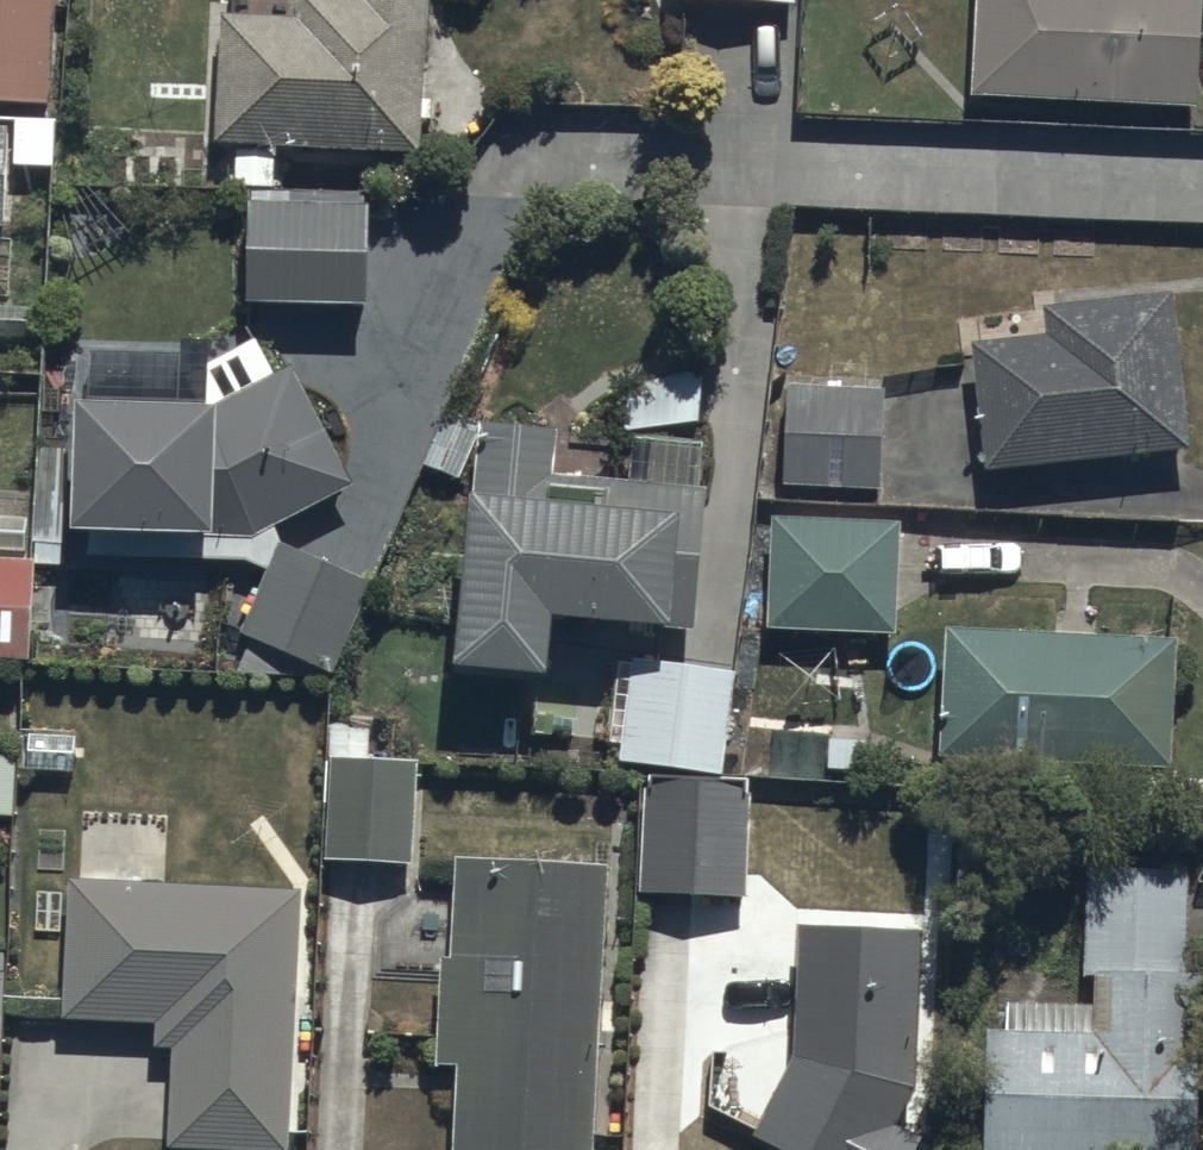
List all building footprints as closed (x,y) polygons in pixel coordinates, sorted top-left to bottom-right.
[(49,99),(53,0),(0,0),(0,97),(49,99)] [(300,19),(222,16),(217,146),(239,147),(237,191),(274,192),(275,151),(423,157),(429,0),(301,0),(300,19)] [(667,12),(798,16),(799,0),(667,0),(667,12)] [(1201,0),(970,0),(965,92),(1195,105),(1201,0)] [(0,121),(0,223),(1,223),(4,159),(52,161),(54,123),(0,121)] [(365,300),(367,198),(246,197),(245,298),(365,300)] [(1189,439),(1168,289),(965,316),(986,467),(1189,439)] [(328,671),(373,577),(282,539),(273,523),(355,481),(292,361),(278,368),(259,331),(180,371),(193,395),(72,392),(69,447),(37,445),(33,515),(34,561),(58,562),(61,519),(84,520),(82,552),(237,554),(269,569),(240,629),(328,671)] [(699,423),(700,374),(623,372),(622,422),(699,423)] [(877,487),(881,384),(786,380),(782,484),(877,487)] [(693,600),(702,482),(550,466),(553,423),(475,418),(442,407),(423,464),(464,477),(451,658),(546,665),(550,604),(663,612),(664,598),(693,600)] [(894,631),(900,516),(766,510),(760,625),(894,631)] [(33,515),(0,513),(0,657),(28,659),(34,561),(33,515)] [(943,623),(943,626),(936,753),(1174,765),(1181,635),(943,623)] [(718,772),(734,664),(615,646),(601,742),(621,744),(619,757),(718,772)] [(412,863),(417,756),(369,754),(370,729),(328,726),(321,858),(412,863)] [(742,891),(745,790),(745,773),(718,772),(637,770),(635,889),(742,891)] [(603,857),(449,851),(446,953),(440,953),(436,1059),(452,1059),(448,1149),(592,1149),(603,857)] [(1184,873),(1184,863),(1080,863),(1080,972),(1089,972),(1090,994),(975,994),(975,1149),(1192,1149),(1192,1035),(1184,1035),(1184,873)] [(67,873),(61,1013),(155,1017),(154,1044),(172,1045),(168,1145),(285,1149),(288,1149),(299,883),(67,873)] [(919,919),(794,919),(792,1051),(752,1123),(801,1149),(910,1149),(919,1135),(890,1119),(912,1078),(919,919)]
